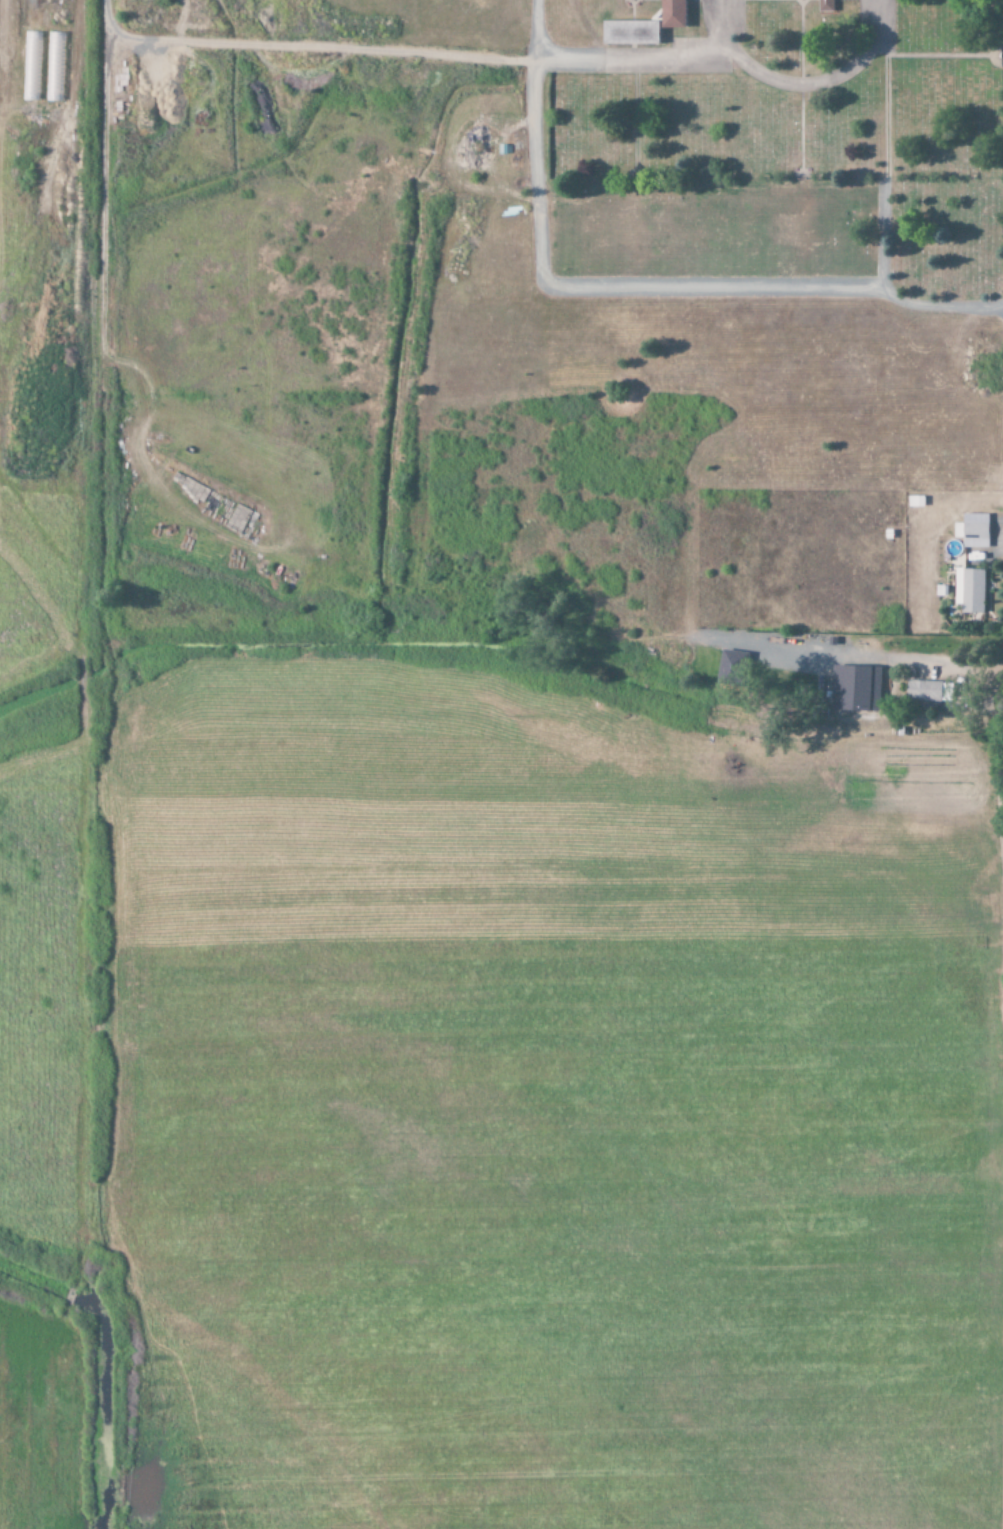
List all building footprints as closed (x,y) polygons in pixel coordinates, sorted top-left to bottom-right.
[(660,29),(684,29),(683,0),(660,0),(660,29)] [(817,2),(804,2),(804,16),(833,15),(833,0),(817,0),(817,2)] [(601,44),(657,46),(657,22),(601,21),(601,44)] [(258,133),(276,132),(274,92),(256,92),(258,133)] [(953,538),(962,538),(962,548),(988,547),(987,513),(962,514),(962,523),(953,523),(953,538)] [(954,604),(961,604),(961,613),(982,614),(983,569),(954,568),(954,604)] [(878,711),(879,666),(831,665),(830,709),(878,711)]
